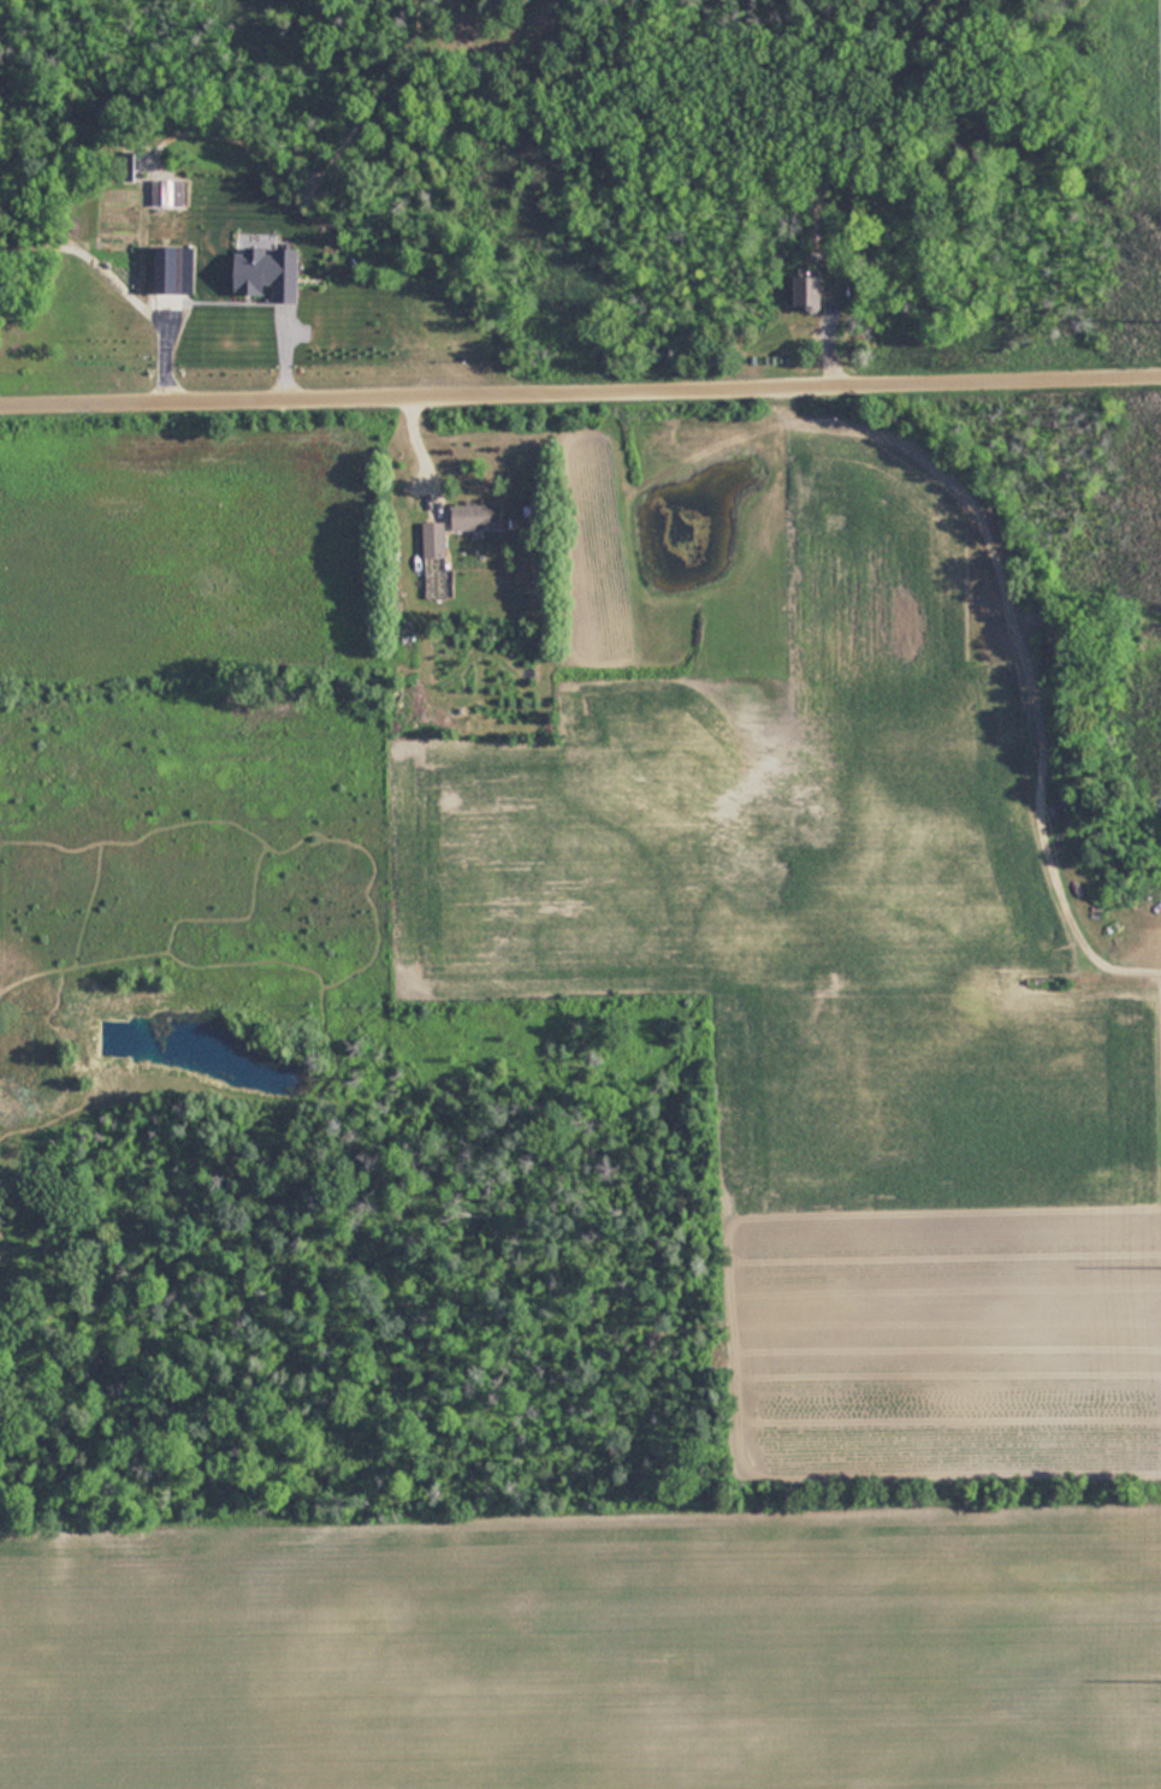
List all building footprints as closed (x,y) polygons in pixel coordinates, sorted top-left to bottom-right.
[(828,276),(802,276),(802,305),(828,305),(828,276)] [(505,530),(505,505),(454,505),(454,530),(505,530)] [(447,523),(425,523),(425,558),(447,558),(447,523)]
